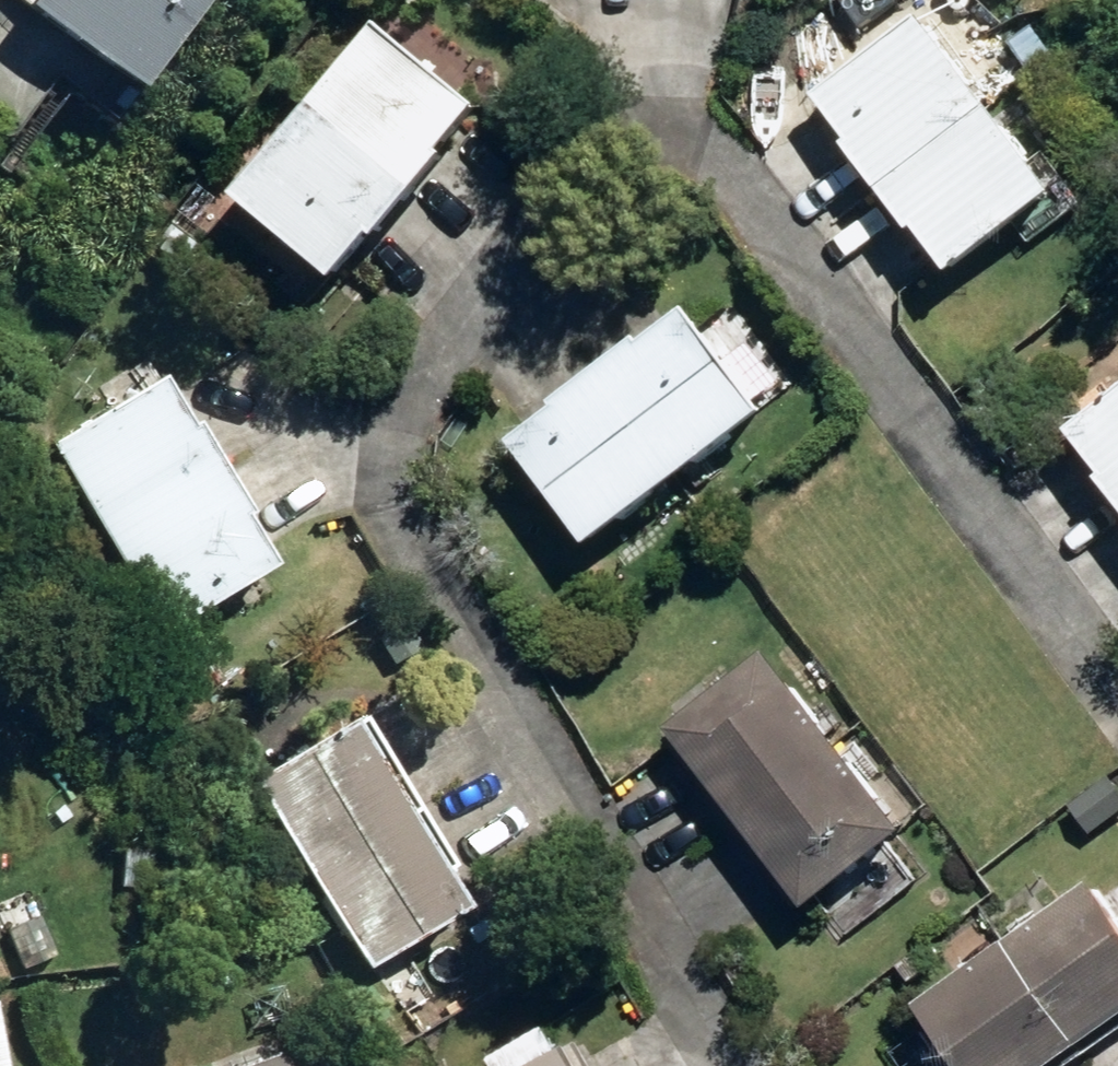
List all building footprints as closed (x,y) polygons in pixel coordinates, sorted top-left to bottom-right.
[(198,0),(15,0),(0,18),(0,33),(102,116),(198,0)] [(872,134),(908,180),(1016,96),(946,8),(846,87),(879,129),(872,134)] [(405,14),(331,101),(430,185),(459,151),(450,145),(495,94),(405,14)] [(1016,96),(908,180),(939,220),(947,213),(984,259),(1082,182),(1016,96)] [(389,233),(430,185),(331,101),(256,187),(345,264),(380,224),(389,233)] [(666,323),(624,356),(708,465),(792,400),(713,296),(671,328),(666,323)] [(708,465),(624,356),(581,388),(586,395),(540,429),(618,533),(708,465)] [(134,526),(248,458),(223,416),(217,420),(185,367),(77,431),(134,526)] [(1096,420),(1117,448),(1117,402),(1096,420)] [(274,499),(248,458),(134,526),(190,621),(297,556),(266,505),(274,499)] [(698,718),(767,810),(864,736),(794,644),(698,718)] [(265,779),(322,872),(433,804),(376,711),(265,779)] [(864,736),(767,810),(833,896),(930,823),(864,736)] [(433,804),(322,872),(377,964),(490,896),(433,804)] [(1035,933),(1107,1038),(1117,1030),(1117,875),(1035,933)] [(1035,933),(945,995),(995,1065),(1066,1065),(1107,1038),(1035,933)] [(595,1037),(545,1065),(612,1065),(595,1037)] [(298,1048),(249,1065),(304,1065),(298,1048)]
